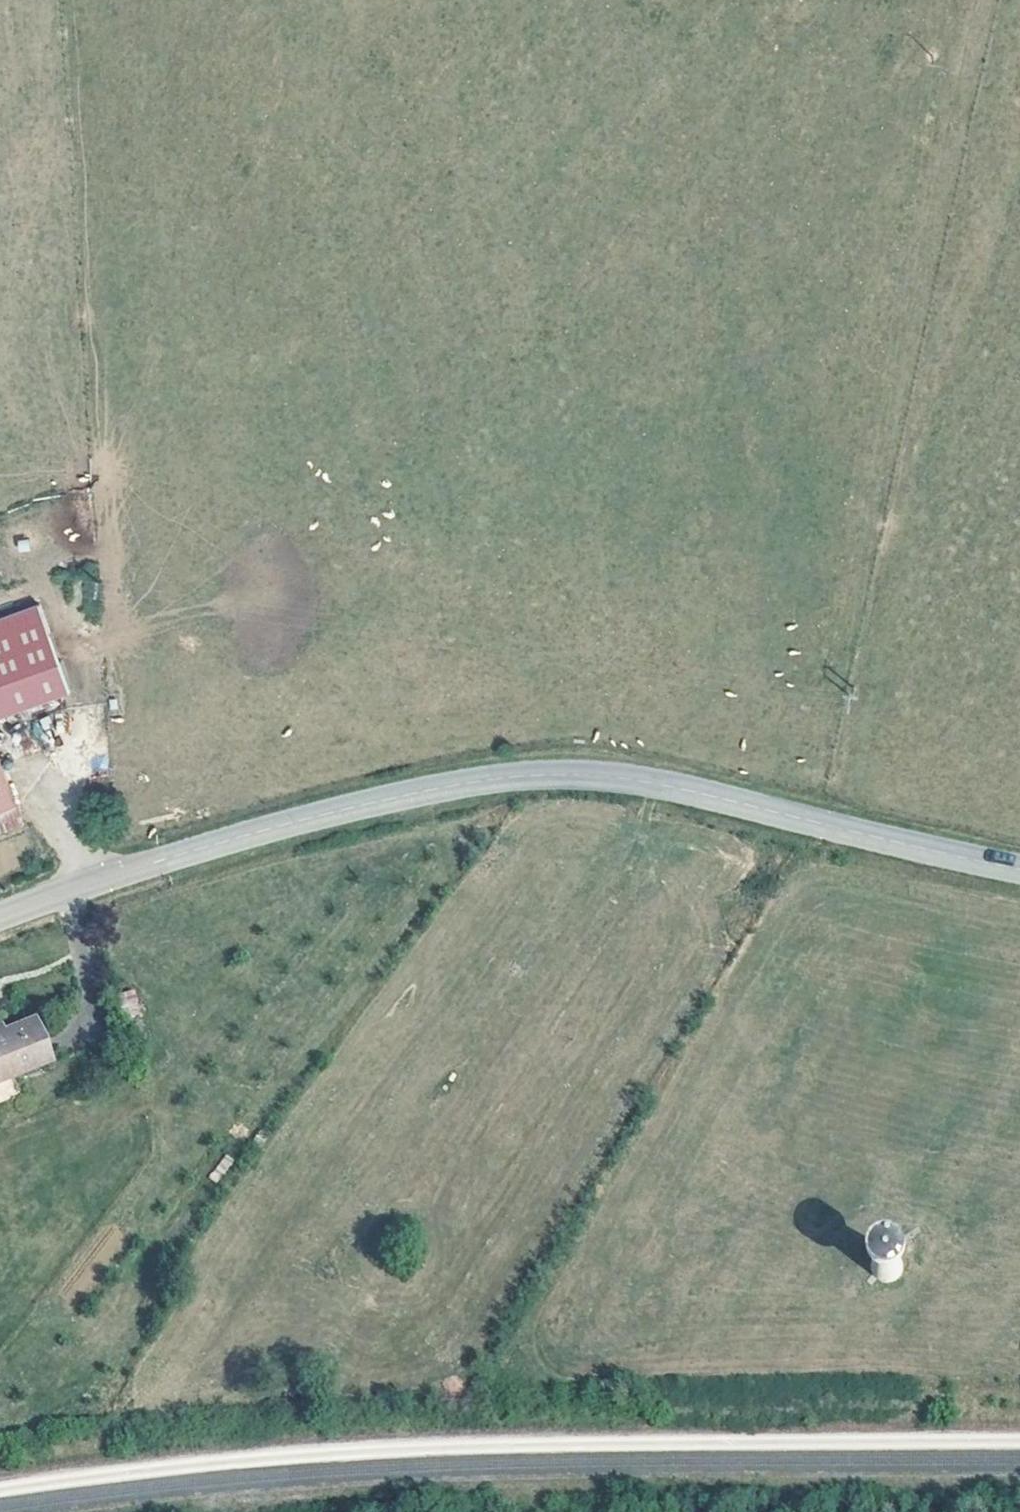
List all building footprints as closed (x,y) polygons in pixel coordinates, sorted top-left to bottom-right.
[(42,609),(0,624),(0,720),(72,694),(42,609)] [(1,836),(1,837),(25,828),(0,757),(0,835),(1,836)] [(134,989),(117,994),(124,1016),(140,1012),(134,989)] [(51,1063),(36,1023),(4,1035),(0,1036),(0,1081),(51,1063)] [(890,1249),(884,1250),(878,1252),(873,1257),(871,1263),(871,1269),(873,1275),(878,1280),(884,1282),(891,1282),(897,1279),(901,1275),(904,1269),(903,1262),(901,1256),(896,1252),(890,1249)]
